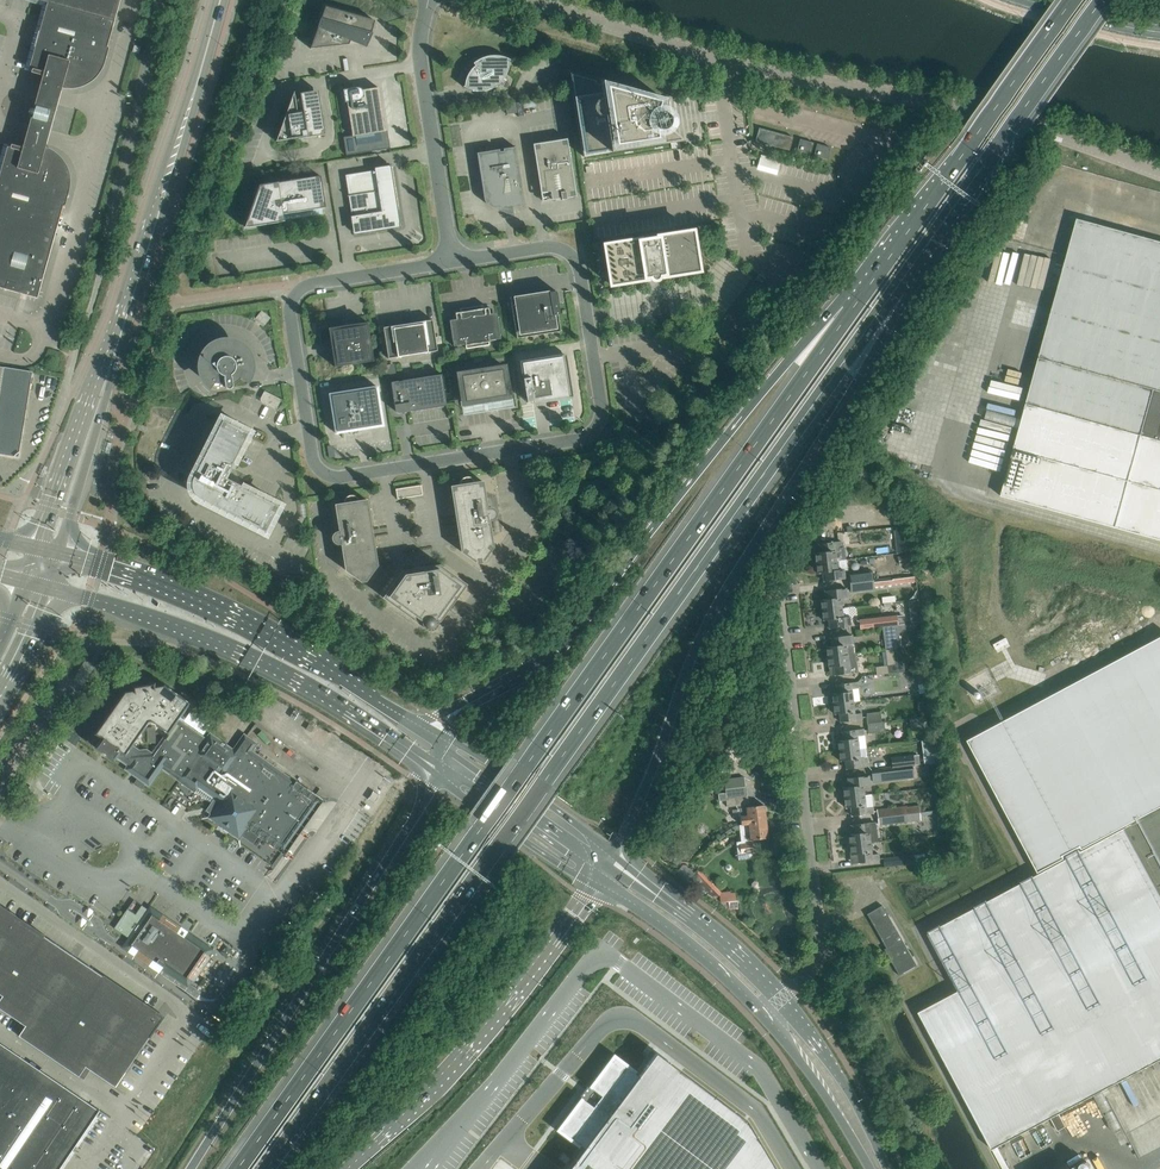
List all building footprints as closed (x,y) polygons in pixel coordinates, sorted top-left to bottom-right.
[(43,76),(64,81),(69,82),(75,81),(80,80),(85,78),(90,74),(93,70),(96,65),(98,60),(102,46),(107,47),(120,0),(39,0),(48,2),(29,68),(32,69),(31,72),(43,76)] [(349,44),(351,39),(365,45),(370,35),(371,35),(375,20),(325,6),(320,21),(322,21),(320,26),(319,25),(310,49),(349,44)] [(139,53),(140,47),(134,45),(132,52),(139,53)] [(509,65),(509,60),(510,60),(505,57),(499,56),(493,55),(487,56),(482,58),(483,61),(478,64),(474,67),(470,71),(467,76),(465,81),(464,86),(463,86),(463,87),(468,89),(473,91),(479,91),(484,91),(489,90),(494,87),(499,84),(503,80),(506,76),(508,71),(509,65)] [(600,82),(600,84),(595,83),(596,81),(570,74),(583,157),(607,153),(606,150),(610,150),(611,152),(681,141),(667,128),(668,127),(668,126),(668,125),(669,125),(670,125),(672,124),(673,123),(673,122),(672,120),(670,119),(669,120),(668,118),(667,116),(666,115),(664,114),(663,113),(666,100),(600,82)] [(59,97),(64,81),(43,76),(39,91),(34,109),(31,108),(29,109),(29,112),(30,114),(32,114),(27,131),(23,148),(44,153),(48,137),(59,97)] [(378,87),(362,90),(361,89),(360,88),(359,88),(357,88),(356,88),(343,90),(345,102),(347,102),(352,136),(385,131),(378,87)] [(325,134),(318,90),(300,93),(301,98),(295,99),(294,92),(276,141),(297,138),(297,139),(325,134)] [(507,114),(517,113),(516,102),(505,104),(507,114)] [(755,141),(789,150),(793,137),(759,128),(755,141)] [(541,193),(542,201),(561,198),(562,200),(567,199),(567,198),(576,197),(567,139),(533,144),(541,193)] [(797,151),(810,155),(813,143),(800,139),(797,151)] [(62,189),(63,189),(63,188),(63,187),(63,186),(63,185),(63,184),(63,183),(63,182),(63,181),(63,180),(63,179),(63,178),(63,177),(63,176),(63,175),(62,174),(62,173),(62,172),(62,171),(61,171),(61,170),(61,169),(60,169),(60,168),(60,167),(59,167),(59,166),(59,165),(58,165),(58,164),(57,164),(57,163),(56,162),(55,161),(54,160),(53,159),(52,158),(51,157),(50,157),(50,156),(49,156),(48,156),(48,155),(47,155),(46,155),(46,154),(45,154),(44,154),(44,153),(23,148),(11,144),(10,147),(7,147),(0,173),(0,288),(37,298),(63,205),(58,204),(62,189)] [(814,156),(827,159),(830,147),(817,144),(814,156)] [(477,146),(478,153),(481,168),(479,168),(484,199),(485,201),(486,203),(488,205),(490,207),(493,207),(506,209),(506,206),(512,205),(512,208),(525,206),(515,147),(503,149),(503,151),(500,152),(499,149),(479,153),(478,146),(477,146)] [(390,167),(391,167),(393,167),(393,166),(374,169),(375,170),(345,175),(348,195),(347,196),(348,196),(352,216),(350,216),(353,233),(386,227),(386,225),(396,223),(394,210),(398,210),(398,209),(397,209),(395,199),(396,199),(396,198),(395,198),(394,188),(393,188),(392,178),(393,178),(393,177),(392,177),(390,167)] [(259,185),(248,217),(245,227),(268,224),(284,222),(284,220),(283,214),(325,207),(320,176),(271,184),(271,183),(259,185)] [(1078,219),(1001,496),(1159,540),(1159,242),(1078,219)] [(646,278),(650,277),(651,279),(653,280),(655,280),(657,279),(659,278),(659,275),(663,275),(663,277),(699,271),(693,231),(657,237),(657,239),(640,241),(640,239),(604,245),(611,285),(647,279),(646,278)] [(543,292),(510,297),(517,338),(560,331),(558,315),(560,314),(556,291),(549,292),(549,293),(543,294),(543,292)] [(455,313),(456,319),(449,320),(454,346),(465,344),(466,349),(489,345),(489,341),(501,339),(496,313),(490,314),(489,308),(484,309),(483,305),(460,309),(460,312),(455,313)] [(432,319),(411,323),(412,325),(404,327),(404,324),(383,327),(388,358),(437,351),(432,319)] [(328,328),(331,342),(335,367),(373,361),(367,322),(351,325),(351,321),(344,322),(344,326),(328,328)] [(248,358),(249,357),(248,355),(247,356),(241,348),(241,347),(239,346),(230,343),(230,342),(227,342),(217,344),(217,343),(215,344),(215,345),(207,351),(206,353),(202,362),(202,365),(204,375),(203,375),(204,377),(211,385),(210,385),(212,386),(215,382),(217,383),(219,384),(221,384),(223,385),(225,385),(225,387),(226,388),(228,389),(230,389),(232,387),(233,386),(232,384),(234,383),(236,382),(237,381),(239,379),(240,378),(245,381),(246,380),(242,376),(242,375),(244,371),(244,369),(250,370),(250,368),(248,358)] [(524,379),(523,379),(526,396),(527,402),(534,401),(534,402),(534,401),(550,399),(550,400),(572,396),(566,355),(521,362),(524,379)] [(512,398),(507,364),(456,372),(461,406),(484,403),(484,406),(490,405),(489,402),(512,398)] [(18,457),(32,372),(0,367),(0,454),(18,457)] [(391,382),(395,410),(396,412),(398,413),(399,413),(401,412),(402,411),(402,409),(407,408),(407,412),(447,405),(442,374),(391,382)] [(383,426),(381,413),(377,386),(329,394),(335,433),(383,426)] [(276,410),(281,400),(264,391),(261,398),(266,401),(265,404),(276,410)] [(226,478),(234,463),(233,462),(248,433),(222,420),(193,478),(192,482),(191,486),(192,490),(194,493),(196,496),(200,498),(265,531),(278,506),(241,487),(242,486),(226,478)] [(483,482),(474,483),(473,480),(472,478),(470,477),(467,477),(464,477),(462,478),(461,480),(460,483),(460,485),(451,487),(455,514),(457,514),(457,513),(459,513),(461,525),(459,525),(459,524),(457,524),(461,552),(477,563),(482,562),(493,547),(489,520),(492,519),(495,517),(496,513),(494,509),(490,508),(487,509),(483,482)] [(421,486),(421,485),(420,485),(396,489),(395,489),(395,490),(396,490),(397,499),(422,495),(421,486)] [(367,500),(358,501),(358,499),(356,497),(354,495),(351,495),(349,495),(346,497),(345,499),(344,501),(344,504),(335,505),(340,532),(336,532),(333,535),(333,539),(334,542),(338,544),(341,543),(346,570),(361,581),(366,581),(377,565),(373,538),(371,538),(371,539),(369,539),(367,527),(370,527),(370,528),(371,527),(367,500)] [(921,515),(909,517),(910,524),(922,523),(921,515)] [(889,540),(888,530),(839,535),(840,541),(841,541),(841,542),(845,542),(845,545),(889,540)] [(820,552),(815,553),(816,563),(836,560),(835,549),(842,548),(841,547),(841,545),(841,542),(841,541),(840,541),(839,541),(831,542),(819,544),(820,552)] [(836,560),(816,563),(817,573),(822,573),(823,581),(845,579),(844,572),(844,569),(847,569),(846,559),(843,560),(836,560)] [(419,624),(422,624),(423,626),(425,628),(427,629),(429,630),(432,629),(434,628),(436,626),(437,624),(437,621),(439,621),(466,585),(439,565),(428,567),(429,571),(414,573),(414,569),(402,571),(383,598),(419,624)] [(872,571),(848,573),(849,582),(873,580),(872,571)] [(873,580),(849,582),(851,592),(874,590),(874,587),(915,582),(914,575),(873,580)] [(825,599),(821,600),(822,610),(842,608),(840,599),(847,598),(846,588),(824,591),(825,599)] [(918,600),(908,602),(911,623),(921,622),(918,600)] [(842,608),(822,610),(823,620),(828,620),(829,628),(841,627),(851,626),(850,619),(850,616),(843,617),(842,608)] [(897,616),(881,618),(882,627),(898,625),(897,616)] [(898,625),(882,627),(885,650),(887,650),(893,650),(901,649),(899,633),(914,631),(913,623),(910,624),(903,624),(898,625)] [(831,646),(826,647),(827,657),(848,655),(855,654),(854,654),(853,641),(852,635),(842,636),(830,638),(831,646)] [(1159,809),(1159,637),(967,740),(1038,872),(1037,873),(1038,874),(1127,827),(1159,809)] [(1005,637),(992,644),(995,650),(1008,643),(1005,637)] [(895,664),(887,665),(888,673),(904,671),(903,663),(902,657),(901,649),(893,650),(895,664)] [(848,655),(827,657),(829,667),(833,667),(834,675),(846,674),(857,672),(856,666),(855,654),(848,655)] [(925,670),(916,672),(918,685),(927,684),(925,670)] [(837,693),(832,694),(833,704),(853,702),(851,689),(858,688),(857,682),(836,685),(837,693)] [(125,692),(96,734),(102,738),(96,747),(114,759),(116,757),(120,751),(125,755),(129,750),(132,745),(148,721),(151,721),(166,732),(176,718),(177,719),(189,703),(164,685),(155,687),(154,683),(133,687),(134,690),(125,692)] [(853,702),(833,704),(834,714),(839,713),(840,722),(862,719),(861,713),(854,714),(853,702)] [(868,717),(867,717),(867,724),(881,722),(880,712),(867,713),(868,717)] [(120,751),(116,757),(121,760),(130,767),(129,769),(149,782),(160,767),(211,803),(208,807),(206,810),(213,815),(212,816),(238,835),(239,834),(253,844),(258,836),(282,852),(318,801),(283,776),(269,767),(248,751),(253,744),(247,740),(245,738),(234,753),(210,737),(208,741),(177,719),(176,718),(166,732),(152,753),(147,749),(139,750),(132,745),(129,750),(125,755),(120,751)] [(881,722),(867,724),(869,733),(884,731),(883,722),(881,722)] [(306,729),(311,732),(314,727),(309,724),(306,729)] [(842,740),(837,741),(839,751),(858,748),(856,735),(863,735),(864,735),(863,729),(862,729),(853,730),(841,731),(842,740)] [(723,757),(701,784),(709,791),(740,753),(740,744),(733,738),(719,754),(723,757)] [(858,748),(839,751),(840,761),(845,760),(846,769),(868,766),(865,748),(858,748)] [(891,766),(884,767),(884,769),(885,769),(914,765),(914,762),(913,754),(891,757),(891,766)] [(884,769),(871,771),(873,782),(890,780),(915,776),(913,766),(899,767),(885,769),(884,769)] [(848,787),(843,787),(844,798),(863,795),(862,786),(869,785),(868,776),(859,777),(847,778),(848,787)] [(745,787),(725,789),(727,805),(747,803),(745,787)] [(373,791),(368,799),(374,803),(379,795),(373,791)] [(863,795),(844,798),(845,808),(850,807),(851,816),(863,814),(872,814),(871,806),(870,795),(863,795)] [(906,806),(877,809),(877,818),(919,813),(918,804),(906,806)] [(752,806),(738,808),(740,824),(747,823),(747,824),(766,821),(764,805),(752,806)] [(1159,884),(1159,809),(1127,827),(1158,885),(1159,884)] [(919,813),(877,818),(878,825),(920,820),(919,813)] [(766,821),(747,824),(749,840),(768,838),(766,821)] [(853,834),(849,834),(850,845),(868,842),(868,843),(878,841),(876,823),(873,823),(864,824),(852,825),(853,834)] [(1158,885),(1127,827),(1038,874),(928,933),(959,991),(919,1012),(993,1150),(1051,1118),(1060,1114),(1159,1060),(1159,889),(1158,885)] [(751,842),(740,843),(741,853),(752,851),(751,842)] [(868,842),(850,845),(851,855),(856,854),(857,863),(869,861),(877,860),(876,853),(869,853),(868,843),(868,842)] [(914,854),(883,858),(884,867),(925,862),(925,855),(914,856),(914,854)] [(698,872),(691,880),(715,901),(722,893),(698,872)] [(882,905),(867,914),(884,944),(899,935),(882,905)] [(2,996),(0,999),(0,1008),(25,1026),(19,1035),(79,1076),(80,1075),(79,1075),(85,1066),(115,1087),(163,1017),(45,936),(45,935),(35,928),(34,929),(0,906),(0,994),(2,996)] [(119,922),(114,928),(132,940),(128,945),(132,947),(131,948),(136,952),(137,951),(152,961),(151,962),(157,966),(159,962),(187,981),(190,977),(195,981),(211,957),(206,954),(208,950),(151,911),(143,906),(136,916),(127,910),(120,920),(119,922)] [(899,935),(884,944),(886,948),(884,949),(899,975),(916,965),(899,935)] [(100,1110),(99,1110),(0,1043),(0,1168),(59,1168),(100,1110)] [(748,1121),(656,1052),(639,1075),(614,1057),(559,1130),(584,1148),(568,1168),(776,1168),(748,1121)] [(1060,1114),(1051,1118),(1058,1131),(1066,1126),(1060,1114)]
